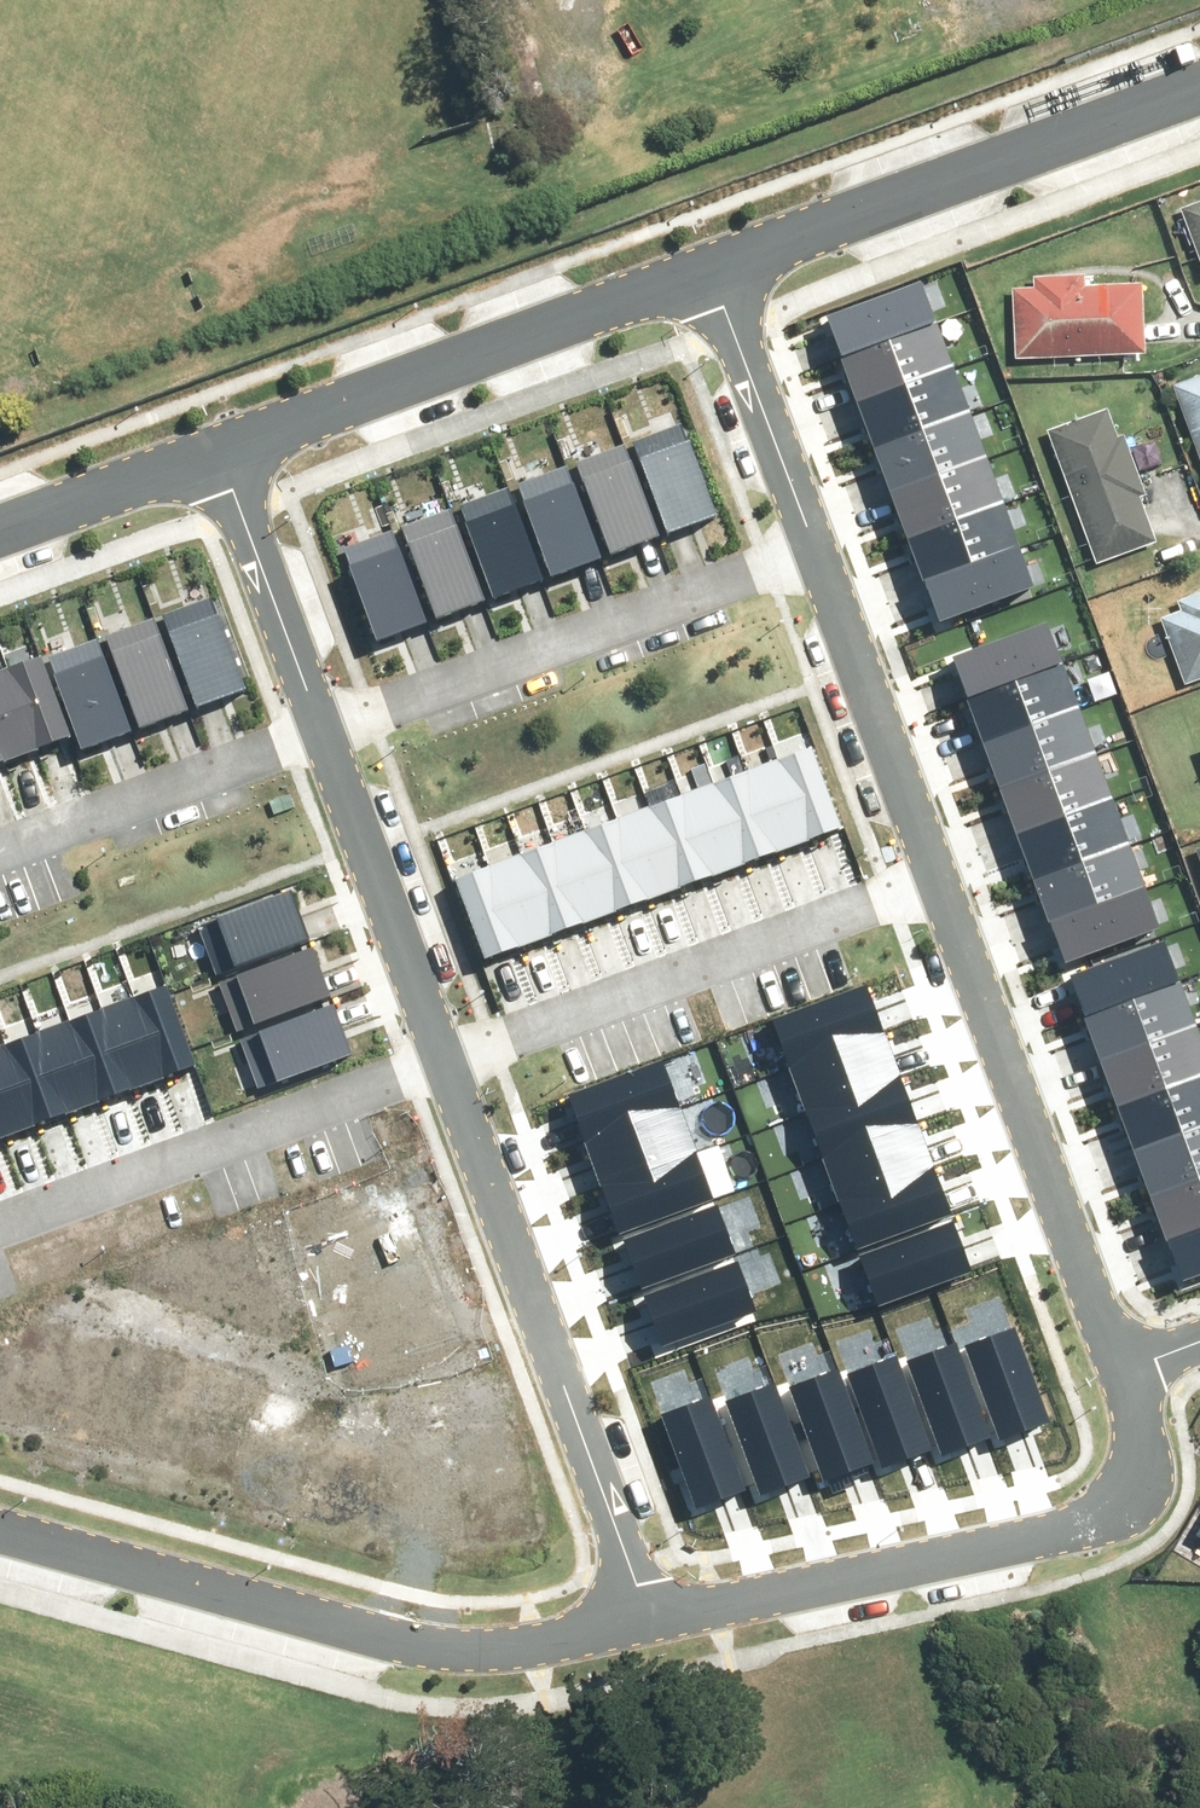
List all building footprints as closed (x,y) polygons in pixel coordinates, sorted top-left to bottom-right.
[(1177,213),(1199,274),(1199,205),(1177,213)] [(1033,276),(1033,293),(1011,293),(1011,357),(1137,357),(1137,288),(1088,288),(1088,276),(1033,276)] [(826,312),(842,356),(936,321),(920,278),(826,312)] [(842,356),(858,400),(952,365),(936,321),(842,356)] [(858,400),(874,443),(969,409),(952,365),(858,400)] [(1170,389),(1199,466),(1199,377),(1170,389)] [(874,443),(890,487),(985,452),(969,409),(874,443)] [(1117,441),(1107,412),(1044,435),(1092,572),(1156,549),(1138,498),(1146,495),(1126,438),(1117,441)] [(716,513),(685,426),(628,446),(659,533),(716,513)] [(659,533),(628,446),(571,465),(602,552),(659,533)] [(890,487),(907,530),(1001,496),(985,452),(890,487)] [(602,552),(571,465),(514,485),(545,572),(602,552)] [(545,572),(514,485),(457,505),(487,592),(545,572)] [(907,530),(923,574),(1017,539),(1001,496),(907,530)] [(487,592),(457,505),(400,525),(430,612),(487,592)] [(430,612),(400,525),(343,544),(373,631),(430,612)] [(923,574),(939,618),(1033,583),(1017,539),(923,574)] [(1174,603),(1178,613),(1155,622),(1183,689),(1199,682),(1199,592),(1174,603)] [(212,594),(163,611),(197,702),(245,685),(212,594)] [(157,614),(108,631),(141,724),(190,707),(157,614)] [(952,655),(968,698),(1060,664),(1043,621),(952,655)] [(99,635),(50,652),(83,744),(132,726),(99,635)] [(68,735),(41,660),(9,671),(37,746),(68,735)] [(968,698),(984,741),(1076,708),(1060,664),(968,698)] [(9,671),(0,675),(0,743),(5,758),(37,746),(9,671)] [(984,741),(1001,785),(1092,751),(1076,708),(984,741)] [(812,835),(844,823),(815,744),(782,756),(812,835)] [(1001,785),(1017,828),(1108,794),(1092,751),(1001,785)] [(779,847),(812,835),(782,756),(750,767),(779,847)] [(746,859),(779,847),(750,767),(717,779),(746,859)] [(714,871),(746,859),(717,779),(684,791),(714,871)] [(681,883),(714,871),(684,791),(652,803),(681,883)] [(1017,828),(1033,871),(1124,838),(1108,794),(1017,828)] [(649,895),(681,883),(652,803),(619,815),(649,895)] [(616,907),(649,895),(619,815),(587,827),(616,907)] [(583,919),(616,907),(587,827),(554,839),(583,919)] [(1033,871),(1049,915),(1140,881),(1124,838),(1033,871)] [(551,931),(583,919),(554,839),(521,851),(551,931)] [(518,943),(551,931),(521,851),(489,863),(518,943)] [(486,955),(518,943),(489,863),(456,875),(486,955)] [(1049,915),(1065,958),(1156,924),(1140,881),(1049,915)] [(236,961),(309,933),(292,888),(219,916),(236,961)] [(1069,972),(1085,1015),(1178,980),(1162,937),(1069,972)] [(313,943),(237,971),(256,1021),(331,993),(313,943)] [(1085,1015),(1101,1058),(1194,1024),(1178,980),(1085,1015)] [(168,982),(136,994),(165,1074),(198,1062),(168,982)] [(775,1027),(791,1071),(885,1036),(869,993),(775,1027)] [(136,994),(104,1005),(133,1086),(165,1074),(136,994)] [(352,1049),(332,1000),(259,1028),(278,1077),(352,1049)] [(104,1005),(71,1017),(101,1098),(133,1086),(104,1005)] [(71,1017),(39,1029),(69,1109),(101,1098),(71,1017)] [(1117,1101),(1199,1071),(1199,1039),(1194,1024),(1101,1058),(1117,1101)] [(39,1029),(7,1041),(37,1121),(69,1109),(39,1029)] [(791,1071),(807,1114),(901,1079),(885,1036),(791,1071)] [(0,1043),(0,1121),(4,1133),(37,1121),(7,1041),(0,1043)] [(566,1099),(582,1142),(676,1108),(660,1065),(566,1099)] [(1133,1144),(1199,1120),(1199,1071),(1117,1101),(1133,1144)] [(807,1114),(823,1157),(917,1123),(901,1079),(807,1114)] [(582,1142),(598,1186),(692,1151),(676,1108),(582,1142)] [(1149,1188),(1199,1169),(1199,1120),(1133,1144),(1149,1188)] [(823,1157),(839,1200),(933,1166),(917,1123),(823,1157)] [(598,1186),(614,1229),(708,1194),(692,1151),(598,1186)] [(839,1200),(855,1243),(949,1209),(933,1166),(839,1200)] [(1165,1231),(1199,1218),(1199,1169),(1149,1188),(1165,1231)] [(624,1240),(640,1284),(731,1251),(715,1207),(624,1240)] [(1181,1274),(1199,1267),(1199,1218),(1165,1231),(1181,1274)] [(862,1256),(879,1304),(973,1270),(956,1222),(862,1256)] [(648,1294),(664,1338),(754,1305),(738,1261),(648,1294)] [(968,1348),(1001,1441),(1051,1423),(1017,1330),(968,1348)] [(911,1363),(945,1456),(994,1439),(960,1345),(911,1363)] [(849,1374),(883,1467),(933,1449),(899,1356),(849,1374)] [(795,1387),(829,1480),(878,1462),(844,1369),(795,1387)] [(725,1400),(759,1493),(808,1475),(774,1382),(725,1400)] [(659,1414),(693,1508),(742,1490),(709,1397),(659,1414)]
